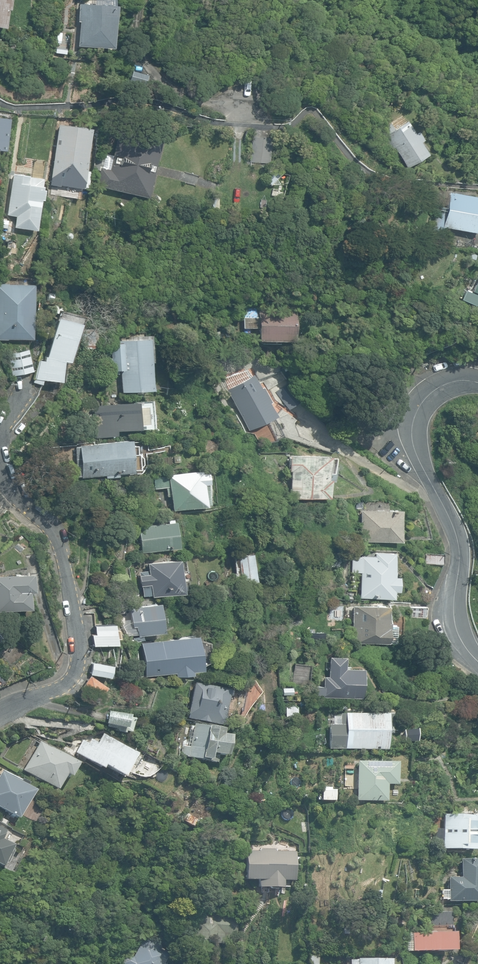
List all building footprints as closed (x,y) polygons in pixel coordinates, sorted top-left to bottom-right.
[(5,29),(8,11),(10,11),(12,0),(0,0),(0,28),(5,29)] [(78,46),(111,48),(114,7),(79,4),(78,21),(80,21),(78,46)] [(129,81),(145,85),(148,76),(132,72),(129,81)] [(6,152),(11,118),(0,116),(0,151),(6,152)] [(393,147),(407,168),(428,155),(419,142),(423,140),(418,132),(414,134),(406,121),(393,129),(389,124),(380,130),(383,136),(382,136),(391,149),(393,147)] [(49,184),(82,189),(83,182),(91,130),(58,125),(50,182),(49,184)] [(95,186),(148,198),(160,141),(118,131),(112,156),(98,153),(93,171),(98,172),(95,186)] [(250,162),(269,163),(270,138),(251,137),(250,162)] [(477,162),(477,160),(477,153),(472,149),(467,155),(477,162)] [(270,186),(282,173),(267,170),(265,179),(270,186)] [(13,227),(36,231),(42,187),(41,187),(42,182),(42,179),(29,177),(29,176),(12,174),(11,182),(6,215),(15,216),(13,227)] [(443,239),(445,227),(449,228),(477,233),(477,197),(449,192),(448,192),(446,208),(439,206),(433,237),(439,238),(442,239),(443,239)] [(7,340),(7,339),(33,339),(33,285),(0,285),(0,340),(7,340)] [(460,295),(473,302),(477,295),(464,288),(460,295)] [(257,341),(295,341),(295,308),(242,307),(242,317),(257,317),(257,341)] [(33,382),(40,384),(41,379),(59,381),(61,360),(66,361),(76,323),(55,318),(45,356),(43,356),(43,360),(38,360),(33,382)] [(81,348),(96,348),(95,335),(81,336),(81,348)] [(119,369),(121,391),(151,389),(147,338),(117,340),(118,342),(108,342),(109,357),(106,357),(107,373),(115,372),(115,369),(119,369)] [(8,354),(13,376),(33,371),(27,349),(8,354)] [(226,389),(248,429),(274,415),(267,402),(269,401),(261,386),(259,387),(252,375),(226,389)] [(276,392),(288,409),(300,400),(289,383),(276,392)] [(91,405),(95,438),(116,435),(116,430),(151,426),(148,399),(91,405)] [(80,471),(81,478),(105,475),(105,477),(118,476),(117,474),(131,472),(127,439),(77,444),(77,446),(74,446),(76,465),(75,465),(75,471),(80,471)] [(324,456),(324,454),(287,455),(287,471),(289,471),(289,498),(328,498),(328,482),(335,481),(335,466),(330,466),(330,455),(324,456)] [(170,496),(172,509),(205,505),(205,504),(208,503),(205,482),(207,482),(205,472),(201,472),(200,470),(168,474),(168,475),(156,477),(157,488),(166,486),(167,496),(170,496)] [(360,541),(400,542),(401,510),(361,509),(360,541)] [(137,527),(141,552),(178,547),(174,521),(137,527)] [(359,598),(392,598),(392,590),(397,590),(397,576),(392,576),(392,552),(374,552),(374,556),(360,556),(360,558),(355,558),(355,572),(360,572),(359,598)] [(240,582),(240,583),(256,581),(252,553),(233,556),(236,573),(233,573),(234,583),(240,582)] [(424,564),(443,565),(444,554),(425,553),(424,564)] [(151,597),(182,592),(176,557),(145,561),(146,569),(137,570),(139,585),(141,585),(142,595),(151,594),(151,597)] [(31,609),(29,591),(34,591),(32,573),(0,575),(0,611),(31,609)] [(116,588),(117,598),(129,597),(127,586),(116,588)] [(134,624),(135,634),(161,630),(157,602),(128,607),(130,625),(134,624)] [(352,643),(387,643),(387,642),(395,642),(395,625),(388,625),(388,622),(386,622),(386,605),(352,605),(352,643)] [(409,617),(424,617),(425,607),(409,607),(409,617)] [(91,634),(92,644),(113,642),(111,622),(93,624),(94,634),(91,634)] [(140,642),(145,676),(174,672),(174,675),(190,673),(190,669),(199,668),(194,634),(140,642)] [(322,697),(362,698),(363,668),(345,668),(345,656),(328,656),(328,676),(323,676),(322,686),(315,685),(315,695),(322,695),(322,697)] [(90,674),(108,676),(110,663),(91,661),(90,674)] [(80,688),(95,699),(105,686),(89,675),(80,688)] [(187,718),(223,725),(230,691),(194,684),(187,718)] [(287,706),(287,717),(297,716),(297,706),(287,706)] [(114,731),(125,734),(126,732),(131,733),(134,718),(108,712),(105,727),(115,729),(114,731)] [(387,750),(388,714),(345,714),(345,725),(328,725),(328,749),(387,750)] [(179,730),(186,732),(188,722),(181,720),(179,730)] [(188,757),(216,762),(217,755),(225,757),(229,737),(221,735),(222,730),(193,725),(190,741),(188,740),(187,747),(181,746),(180,755),(188,756),(188,757)] [(103,766),(123,778),(127,771),(134,775),(139,766),(132,762),(136,754),(103,734),(97,744),(91,740),(88,744),(82,741),(75,753),(102,769),(103,766)] [(22,771),(55,791),(65,775),(69,778),(77,764),(39,742),(22,771)] [(356,800),(387,801),(387,785),(397,785),(398,762),(356,761),(356,800)] [(17,819),(33,792),(25,787),(26,784),(20,780),(19,783),(0,772),(0,773),(0,809),(17,819)] [(143,790),(149,795),(153,790),(147,785),(143,790)] [(322,800),(336,800),(336,791),(322,791),(322,800)] [(181,820),(191,826),(196,819),(185,813),(181,820)] [(449,849),(474,850),(474,847),(475,847),(475,837),(476,816),(449,815),(443,814),(442,829),(436,829),(435,847),(442,847),(442,849),(449,849)] [(2,867),(13,846),(2,840),(6,831),(0,828),(0,866),(2,867)] [(257,888),(283,888),(283,880),(295,880),(296,851),(276,851),(276,849),(259,849),(259,851),(245,851),(244,880),(258,880),(257,888)] [(477,902),(477,859),(461,859),(460,878),(449,878),(448,878),(447,902),(449,902),(477,902)] [(449,952),(450,952),(451,912),(449,912),(428,912),(428,926),(425,926),(425,932),(415,932),(415,933),(412,933),(411,951),(449,952)] [(168,953),(161,949),(156,941),(144,934),(125,963),(162,963),(168,953)]
